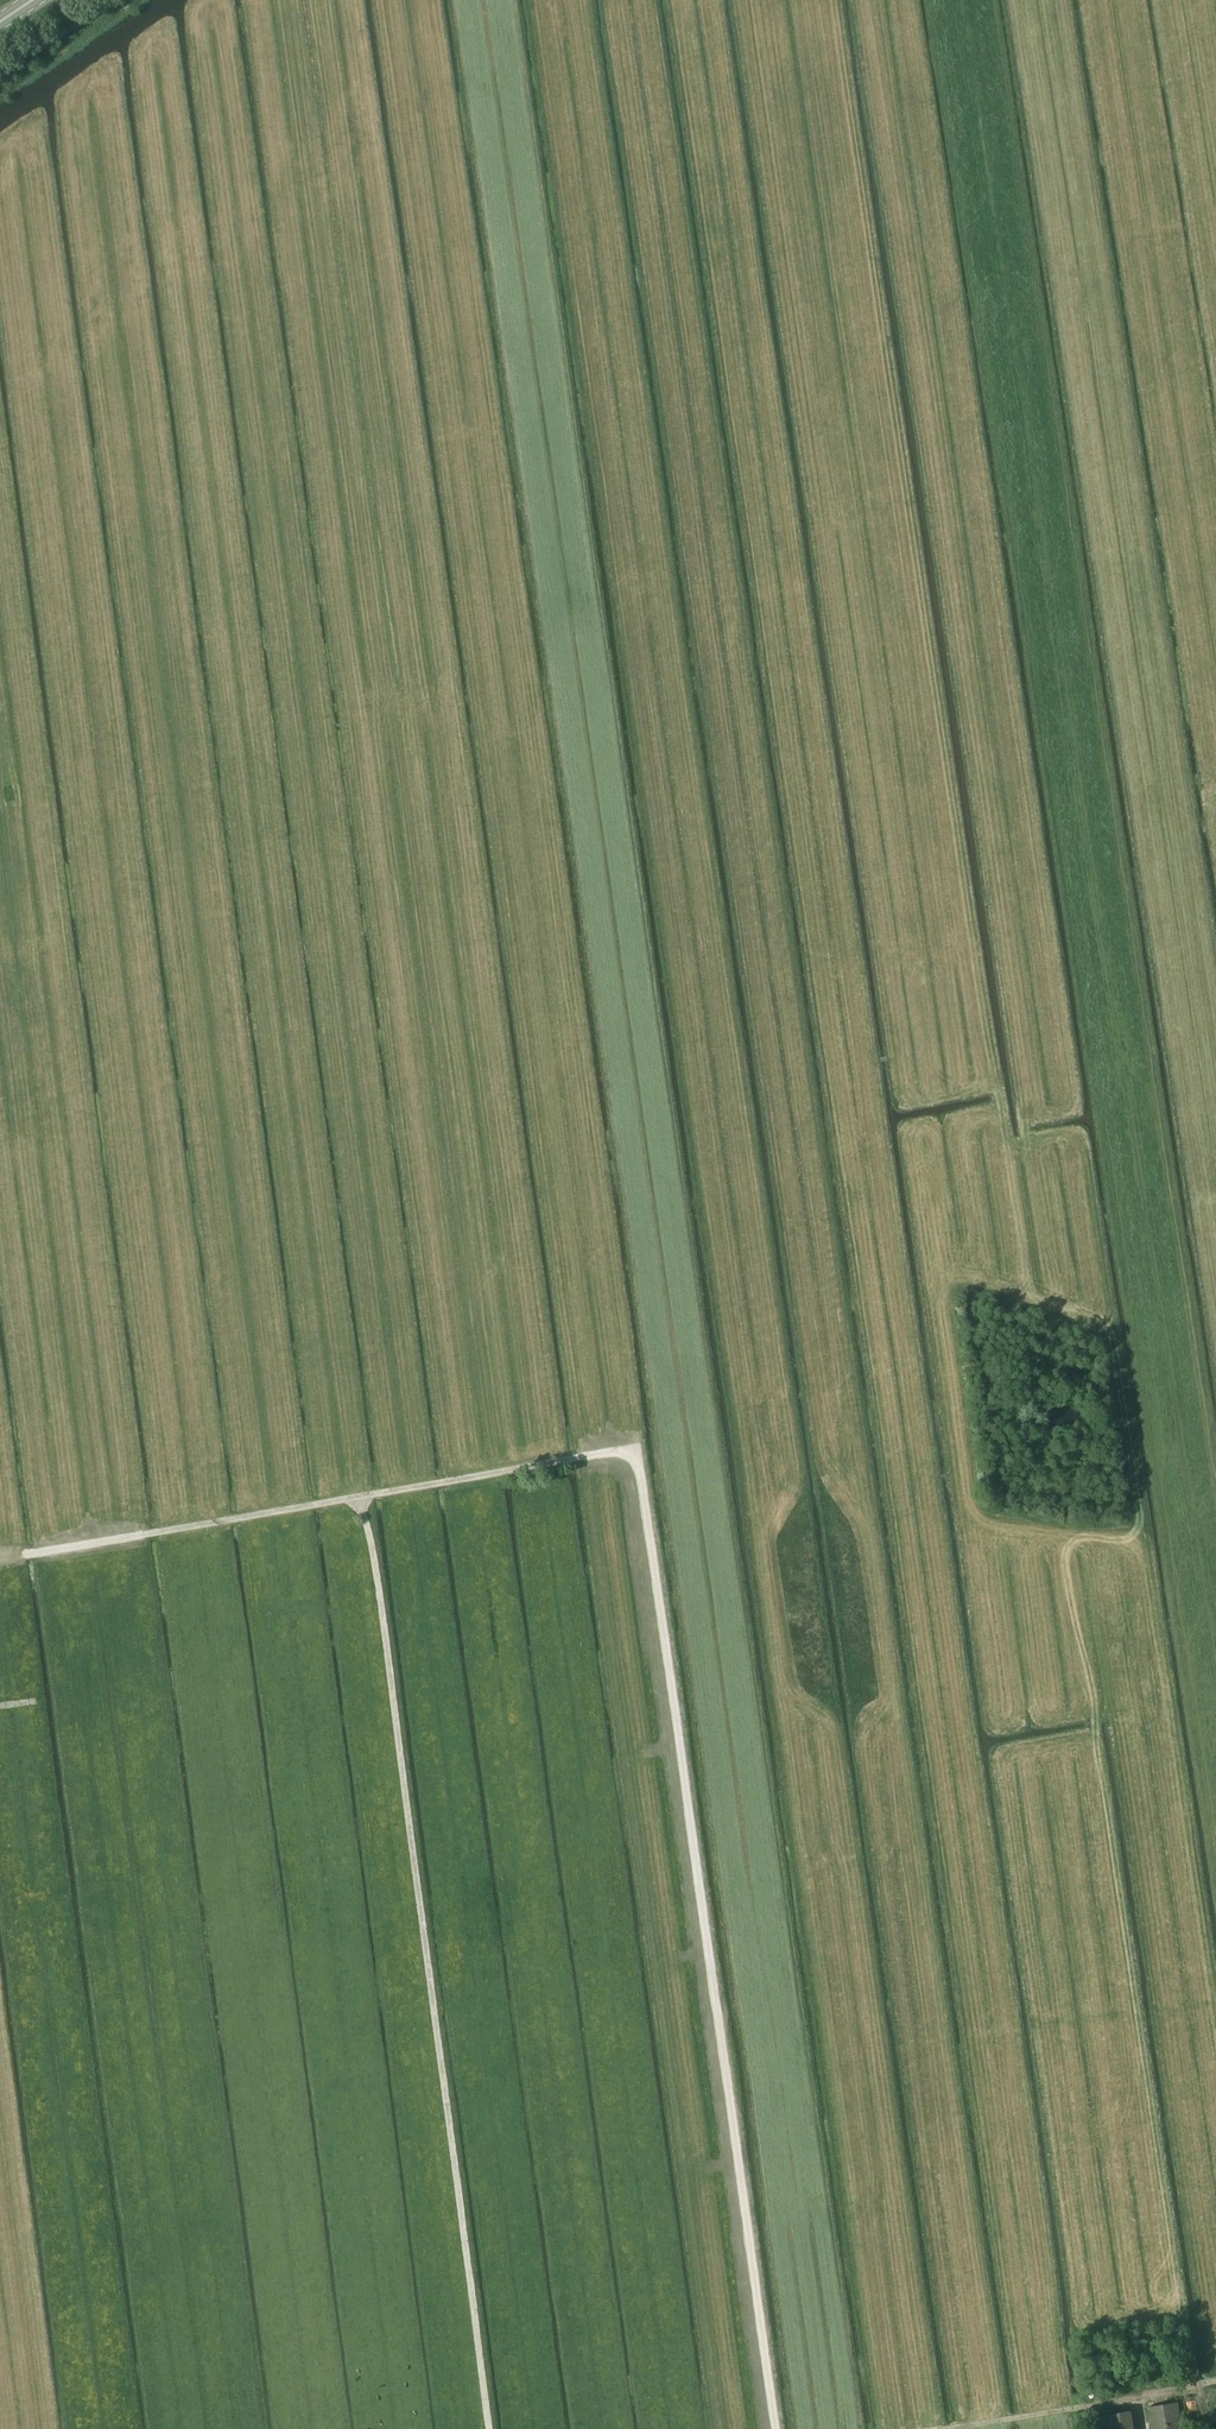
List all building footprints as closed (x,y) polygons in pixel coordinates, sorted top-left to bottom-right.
[(1176,2403),(1147,2408),(1150,2428),(1180,2428),(1176,2403)] [(1130,2411),(1102,2416),(1104,2428),(1134,2428),(1130,2411)]
